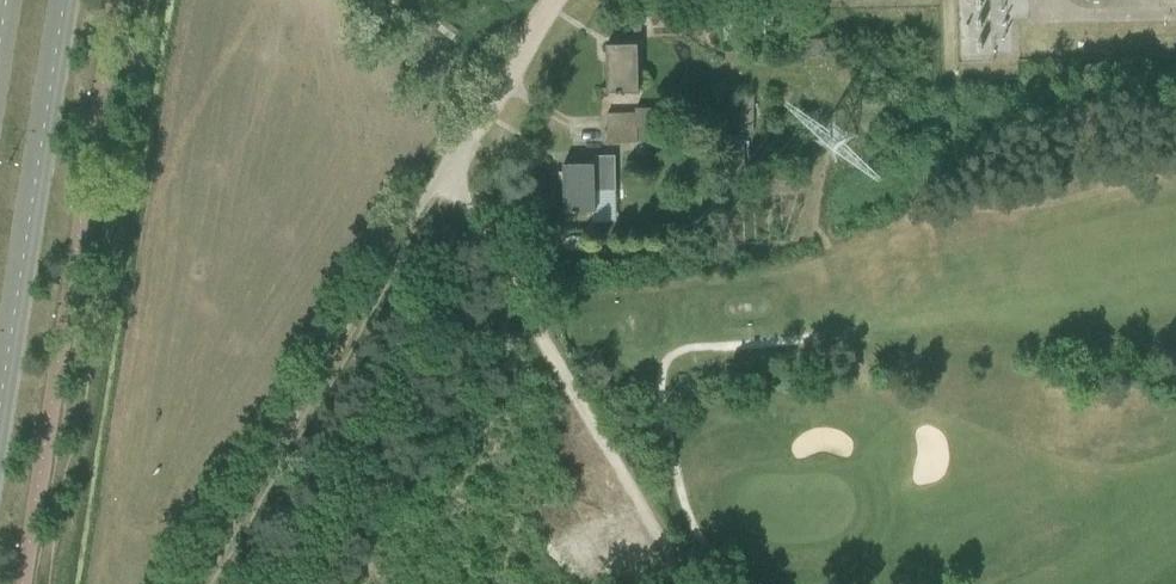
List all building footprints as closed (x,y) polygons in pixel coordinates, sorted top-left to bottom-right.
[(605,46),(607,94),(638,93),(637,45),(605,46)] [(635,114),(607,115),(608,130),(636,129),(635,114)] [(636,129),(608,130),(608,144),(636,143),(636,129)] [(592,165),(562,165),(563,213),(595,212),(594,192),(615,191),(614,155),(592,156),(592,165)]
